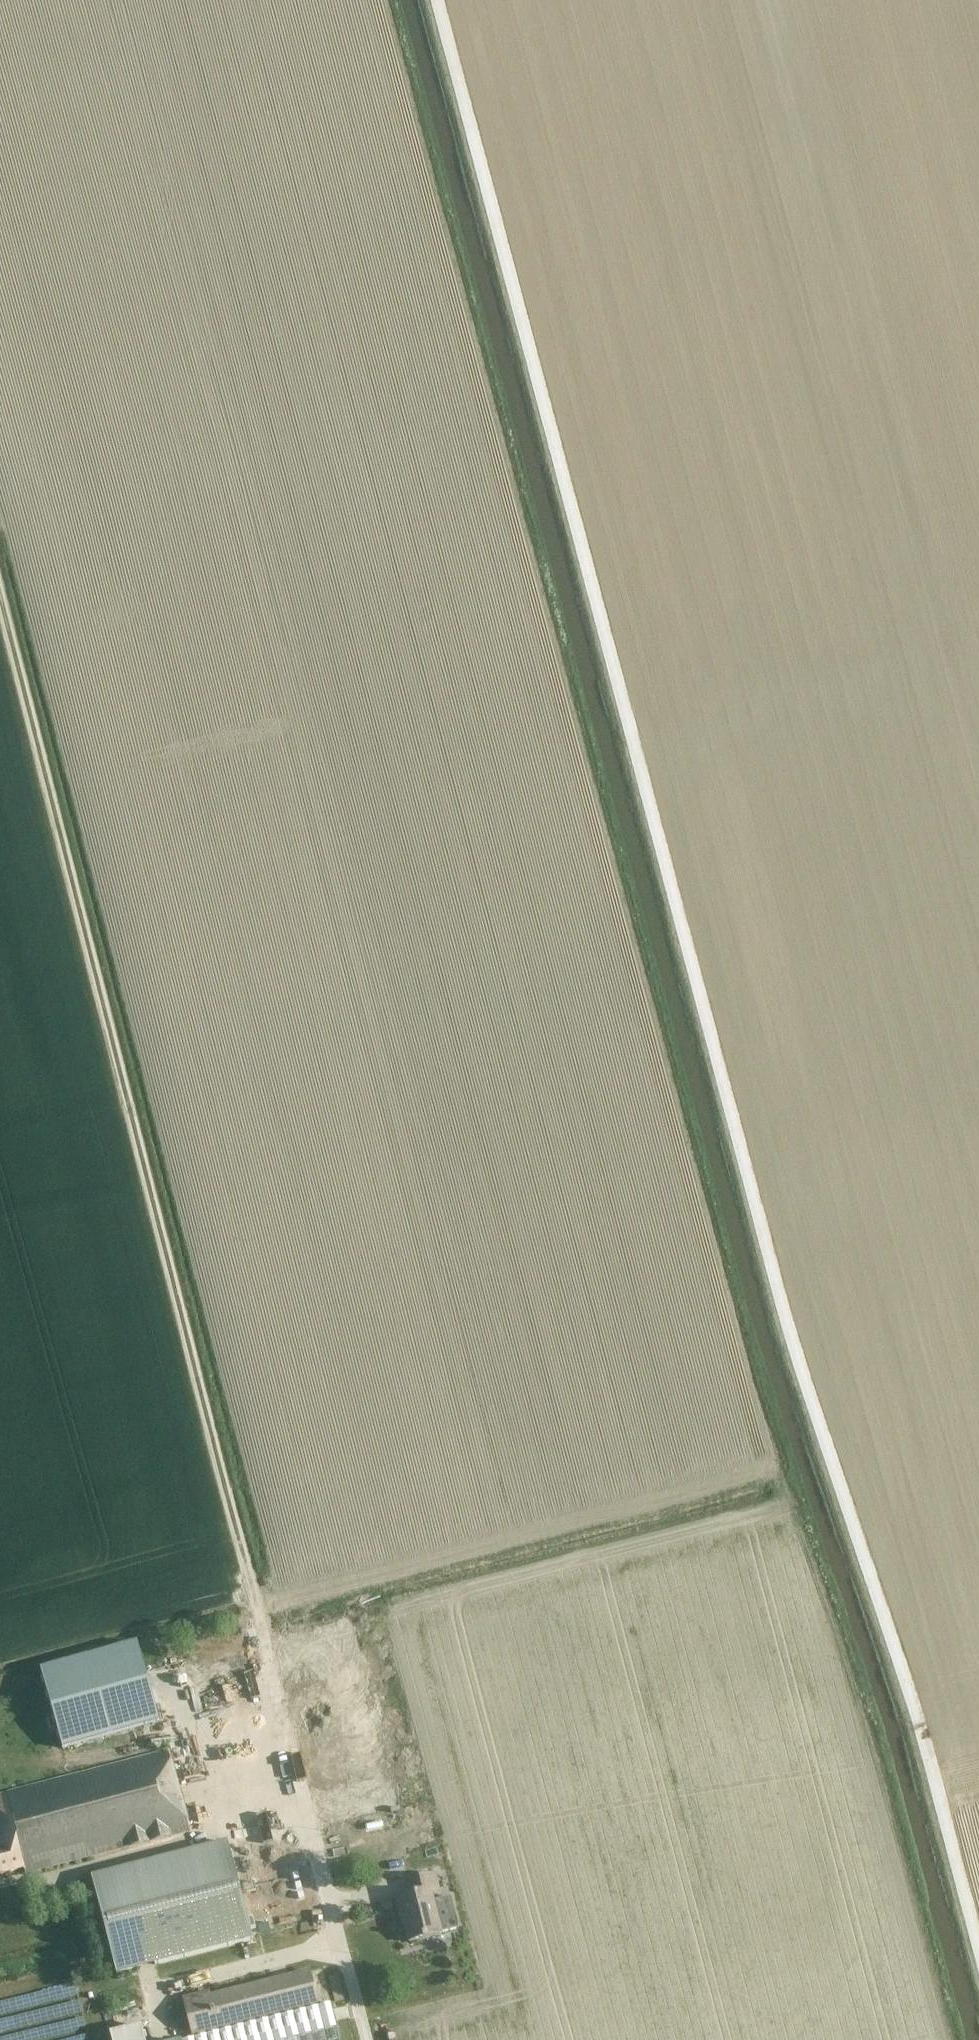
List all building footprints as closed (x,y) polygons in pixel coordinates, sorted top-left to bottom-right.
[(372,1630),(309,1646),(353,1824),(416,1808),(372,1630)] [(39,1667),(61,1748),(158,1721),(136,1641),(39,1667)] [(168,1750),(0,1795),(0,1874),(24,1867),(25,1873),(190,1830),(168,1750)] [(92,1876),(118,1975),(253,1939),(227,1841),(92,1876)] [(439,1892),(434,1872),(409,1878),(413,1892),(396,1897),(404,1926),(406,1925),(410,1942),(441,1934),(431,1894),(439,1892)] [(256,1889),(254,1881),(243,1884),(245,1892),(256,1889)] [(331,2003),(192,2038),(183,2039),(340,2039),(331,2003)] [(110,2033),(112,2039),(145,2039),(141,2024),(110,2033)]
